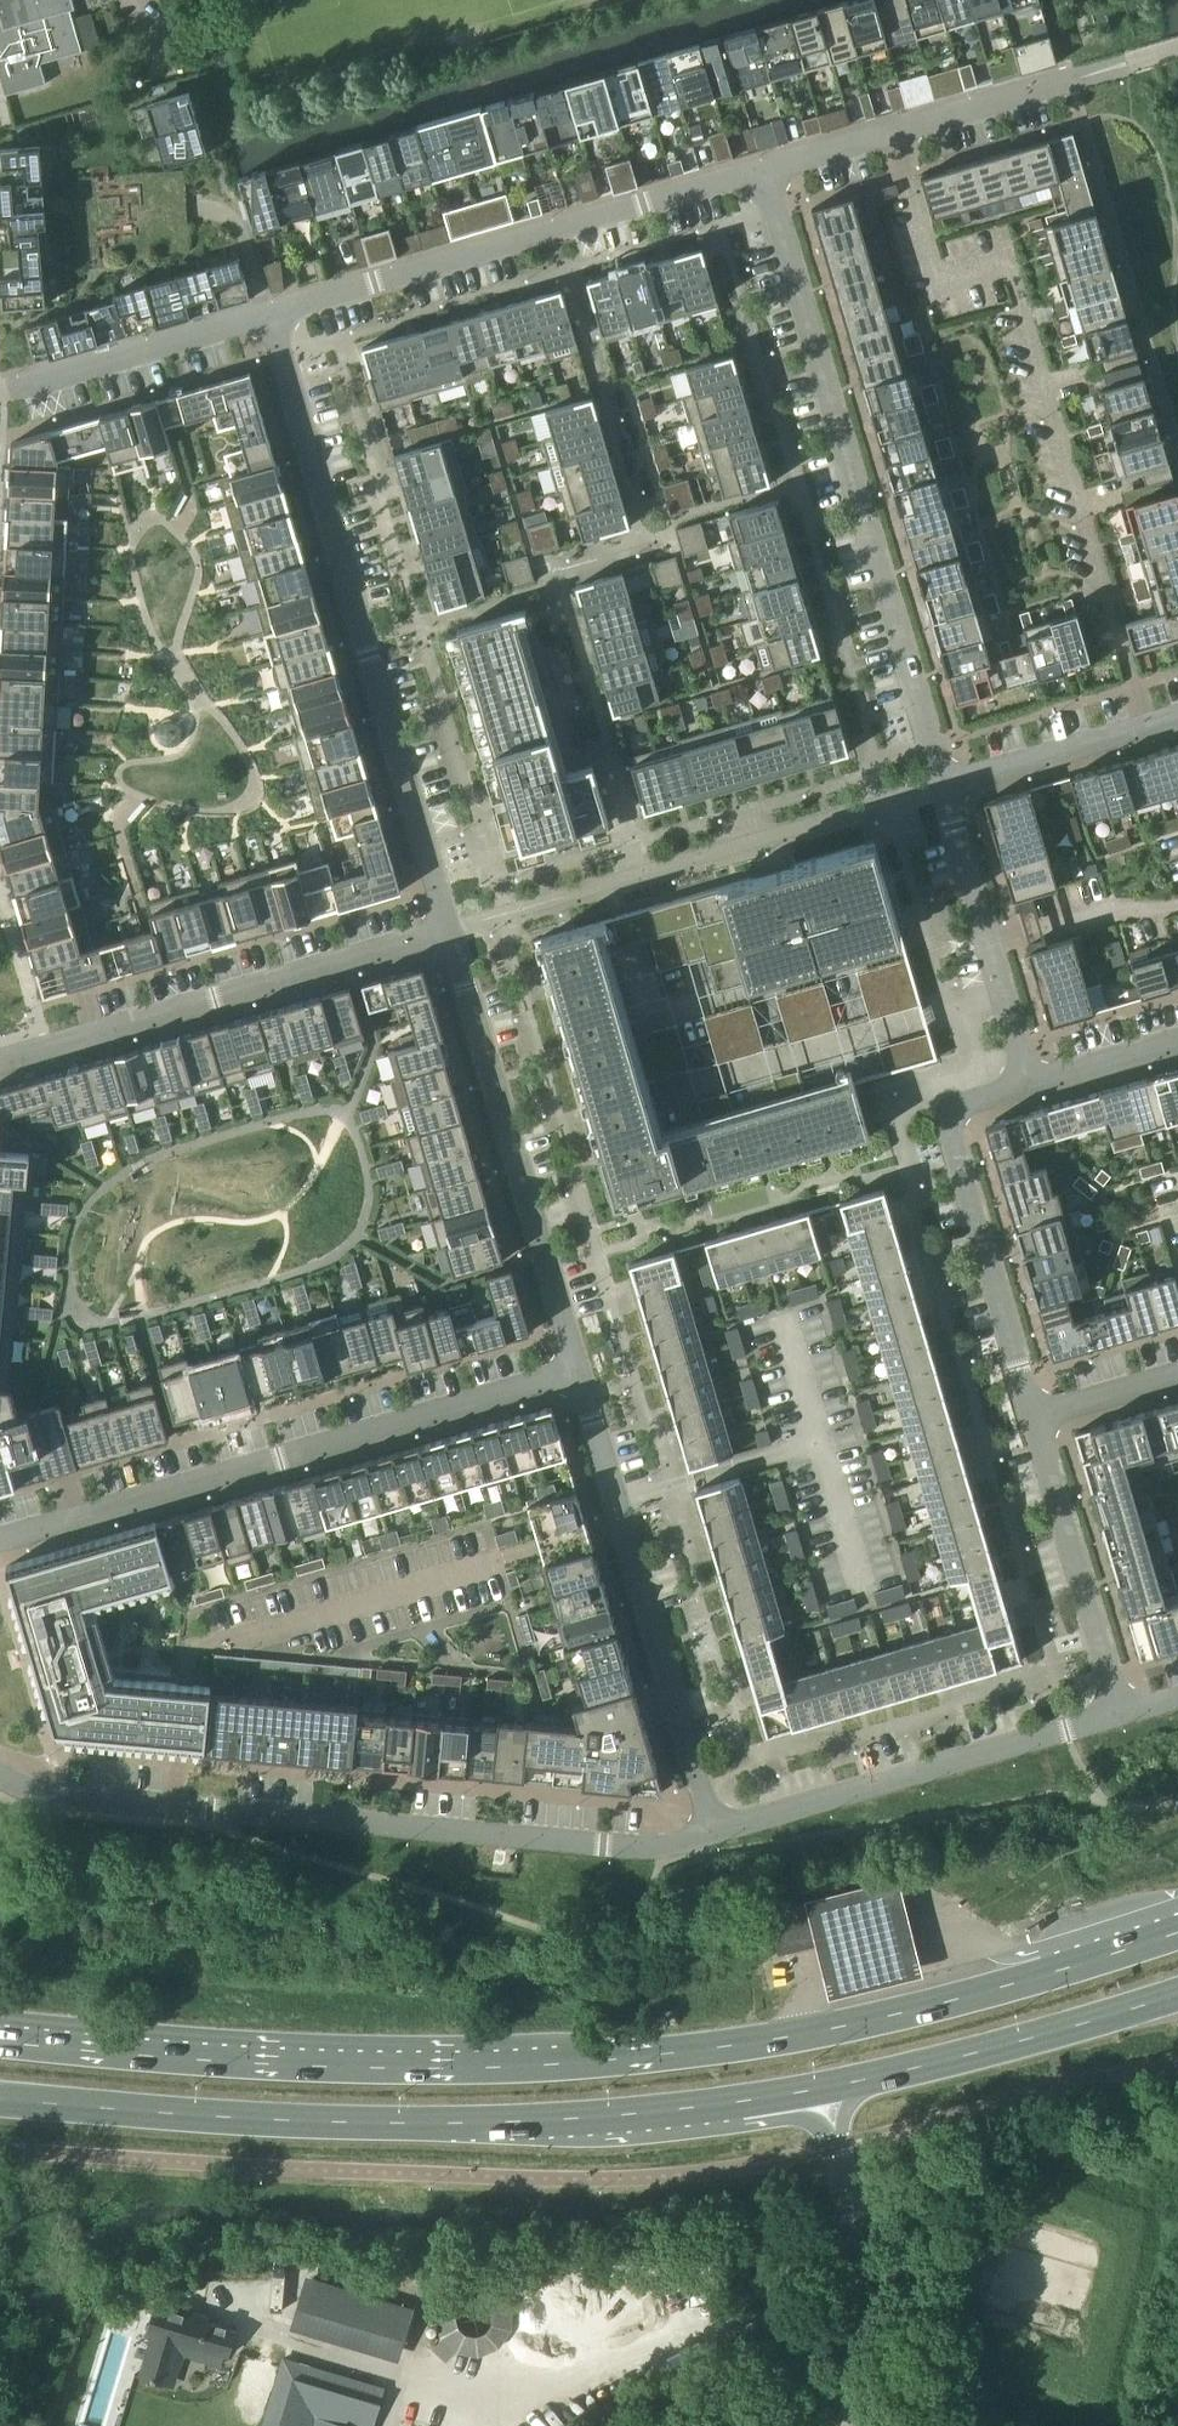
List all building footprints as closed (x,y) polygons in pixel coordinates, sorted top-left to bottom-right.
[(3,3),(0,4),(0,79),(5,95),(45,83),(39,63),(81,50),(69,8),(75,6),(73,0),(2,0),(3,3)] [(857,54),(887,45),(874,0),(850,0),(842,2),(857,54)] [(887,45),(915,36),(905,0),(874,0),(887,45)] [(915,36),(946,27),(938,0),(905,0),(915,36)] [(969,0),(938,0),(946,27),(974,19),(969,0)] [(974,19),(1002,11),(999,0),(969,0),(974,19)] [(1002,11),(1038,1),(1038,0),(999,0),(1002,11)] [(817,10),(832,61),(857,54),(842,2),(817,10)] [(789,18),(804,69),(832,61),(817,10),(789,18)] [(804,69),(789,18),(755,27),(770,79),(804,69)] [(722,38),(737,89),(767,80),(752,29),(722,38)] [(1012,46),(1013,48),(1019,69),(1020,71),(1020,74),(1022,73),(1037,69),(1057,63),(1049,35),(1012,46)] [(722,38),(696,45),(711,96),(737,89),(722,38)] [(666,54),(681,105),(711,96),(696,45),(666,54)] [(1020,74),(1013,48),(1001,52),(1008,77),(1020,74)] [(681,105),(666,54),(638,62),(653,113),(681,105)] [(653,113),(638,62),(611,70),(604,72),(611,96),(619,123),(653,113)] [(972,87),(977,85),(970,63),(956,67),(963,91),(972,88),(972,87)] [(565,83),(580,135),(590,132),(589,129),(611,122),(616,121),(616,124),(619,123),(611,96),(604,72),(565,83)] [(940,72),(926,76),(933,99),(935,99),(934,95),(946,91),(940,72)] [(534,92),(549,143),(580,135),(565,83),(534,92)] [(910,83),(900,86),(905,106),(906,107),(916,104),(916,102),(910,83)] [(886,90),(892,110),(905,106),(900,86),(886,90)] [(163,133),(198,123),(189,92),(147,105),(156,136),(163,134),(163,133)] [(509,99),(524,151),(549,143),(534,92),(509,99)] [(859,96),(865,118),(877,115),(870,92),(859,96)] [(481,108),(496,159),(524,151),(509,99),(481,108)] [(448,117),(463,169),(496,159),(481,108),(448,117)] [(828,113),(817,116),(822,131),(822,132),(833,129),(828,113)] [(822,131),(817,116),(817,115),(801,120),(806,136),(808,135),(808,136),(822,132),(822,131)] [(417,126),(432,178),(463,169),(448,117),(417,126)] [(782,118),(771,121),(778,145),(788,142),(782,118)] [(199,127),(198,123),(163,133),(163,134),(156,136),(165,166),(207,154),(199,127)] [(700,125),(689,128),(692,139),(703,137),(700,125)] [(389,134),(404,186),(432,178),(417,126),(389,134)] [(757,149),(751,127),(742,130),(749,153),(758,151),(757,149)] [(708,135),(716,163),(733,158),(727,140),(724,130),(708,135)] [(1066,210),(1068,218),(1069,220),(1094,212),(1072,133),(1046,140),(1057,181),(1061,195),(1066,210)] [(404,186),(389,134),(364,142),(379,193),(404,186)] [(1048,184),(1057,181),(1046,140),(1021,148),(1032,188),(1048,184)] [(336,150),(351,201),(379,193),(364,142),(336,150)] [(43,178),(40,146),(0,150),(0,181),(43,178)] [(1007,196),(1017,193),(1032,188),(1021,148),(995,155),(1007,196)] [(351,201),(336,150),(299,160),(314,212),(351,201)] [(999,198),(1007,196),(995,155),(970,162),(982,203),(999,198)] [(605,165),(613,193),(638,186),(629,158),(605,165)] [(684,172),(680,159),(667,163),(671,176),(684,172)] [(266,170),(281,222),(314,212),(299,160),(266,170)] [(967,207),(982,203),(970,162),(946,169),(958,210),(967,207)] [(646,163),(632,167),(638,186),(652,182),(646,163)] [(941,215),(958,210),(946,169),(920,177),(932,218),(941,215)] [(281,222),(266,170),(238,178),(253,230),(281,222)] [(582,202),(598,197),(590,170),(574,174),(582,202)] [(43,178),(0,181),(0,213),(46,209),(43,179),(43,178)] [(1057,181),(1048,184),(1052,197),(1061,195),(1057,181)] [(882,189),(885,198),(899,194),(896,185),(882,189)] [(1017,193),(1007,196),(1011,210),(1021,207),(1017,193)] [(811,209),(819,235),(868,221),(860,195),(860,194),(811,209)] [(1011,210),(1007,196),(999,198),(1004,212),(1011,210)] [(529,202),(533,216),(543,214),(538,200),(529,202)] [(475,212),(480,230),(497,225),(491,207),(475,212)] [(967,207),(958,210),(962,224),(971,221),(967,207)] [(41,241),(41,243),(48,242),(48,236),(46,209),(0,213),(0,245),(41,241)] [(1068,218),(1066,210),(1044,216),(1047,225),(1068,218)] [(466,234),(480,230),(475,212),(460,216),(466,234)] [(1045,237),(1050,252),(1102,237),(1094,212),(1069,220),(1068,218),(1047,225),(1042,226),(1043,227),(1045,237)] [(941,215),(932,218),(936,232),(945,229),(941,215)] [(819,235),(826,260),(867,248),(864,239),(860,225),(868,222),(868,221),(819,235)] [(1043,227),(1029,231),(1032,241),(1045,237),(1043,227)] [(389,228),(376,232),(384,260),(397,256),(389,228)] [(422,249),(435,245),(430,228),(417,232),(422,249)] [(376,232),(361,237),(365,251),(369,264),(384,260),(376,232)] [(411,252),(422,249),(417,232),(406,235),(411,252)] [(864,239),(867,248),(881,244),(878,235),(864,239)] [(361,237),(351,240),(356,254),(365,251),(361,237)] [(1050,252),(1053,261),(1058,280),(1111,265),(1102,237),(1050,252)] [(0,245),(0,276),(43,273),(41,243),(41,241),(0,245)] [(881,244),(867,248),(869,257),(883,253),(881,244)] [(701,248),(672,257),(688,315),(718,306),(701,248)] [(826,260),(833,286),(874,274),(869,257),(867,248),(826,260)] [(1037,256),(1039,265),(1053,261),(1050,252),(1037,256)] [(313,260),(319,279),(333,275),(327,256),(313,260)] [(207,266),(220,308),(250,299),(238,257),(223,261),(207,266)] [(672,257),(644,265),(660,323),(662,322),(677,318),(688,315),(672,257)] [(280,260),(263,265),(271,293),(284,289),(280,260)] [(660,323),(644,265),(616,273),(633,334),(663,325),(662,322),(660,323)] [(1063,296),(1066,306),(1118,290),(1111,265),(1058,280),(1063,296)] [(220,308),(207,266),(176,275),(189,317),(203,313),(220,308)] [(43,273),(0,276),(0,280),(2,308),(46,304),(43,273)] [(633,334),(616,273),(587,282),(604,342),(633,334)] [(833,286),(841,311),(881,299),(879,290),(874,274),(833,286)] [(173,321),(189,317),(176,275),(146,284),(158,326),(173,321)] [(117,300),(127,335),(158,326),(146,284),(113,293),(116,300),(117,300)] [(879,290),(881,299),(895,295),(893,286),(879,290)] [(560,289),(531,298),(547,350),(545,350),(548,362),(579,353),(560,289)] [(1075,304),(1082,330),(1126,317),(1118,290),(1066,306),(1075,304)] [(895,295),(881,299),(884,308),(898,304),(895,295)] [(1049,300),(1052,309),(1066,306),(1063,296),(1049,300)] [(503,306),(519,358),(545,350),(547,350),(531,298),(503,306)] [(841,311),(848,336),(889,324),(884,308),(881,299),(841,311)] [(97,344),(127,335),(117,300),(116,300),(86,309),(97,344)] [(516,359),(519,358),(503,306),(475,314),(491,366),(492,366),(516,359)] [(1066,306),(1052,309),(1055,319),(1068,315),(1066,306)] [(66,353),(97,344),(86,309),(56,318),(66,353)] [(447,322),(465,383),(495,374),(492,366),(491,366),(475,314),(447,322)] [(1126,317),(1082,330),(1091,360),(1099,358),(1103,372),(1139,362),(1126,317)] [(35,362),(66,353),(56,318),(25,327),(35,362)] [(437,391),(465,383),(447,322),(420,331),(437,391)] [(848,336),(855,361),(896,349),(889,324),(848,336)] [(437,391),(420,331),(392,339),(409,399),(411,399),(436,391),(437,391)] [(904,336),(907,345),(921,341),(918,332),(904,336)] [(1060,338),(1063,347),(1077,343),(1074,334),(1060,338)] [(409,399),(392,339),(362,347),(380,411),(412,402),(411,399),(409,399)] [(697,343),(701,357),(711,354),(707,340),(697,343)] [(921,341),(907,345),(910,354),(924,350),(921,341)] [(678,348),(669,351),(672,364),(682,361),(678,348)] [(855,361),(863,386),(906,374),(906,373),(903,373),(896,349),(855,361)] [(672,364),(669,351),(659,353),(663,367),(672,364)] [(690,383),(693,393),(693,395),(740,381),(732,355),(685,368),(690,383)] [(635,376),(645,373),(641,359),(631,362),(635,376)] [(1103,372),(1107,386),(1143,376),(1139,362),(1103,372)] [(250,373),(190,390),(197,417),(212,413),(258,400),(257,397),(250,373)] [(863,386),(870,411),(922,396),(922,395),(913,398),(906,374),(863,386)] [(1099,388),(1109,420),(1152,407),(1143,376),(1107,386),(1099,388)] [(690,425),(693,424),(692,422),(747,406),(740,381),(693,395),(693,393),(682,396),(690,425)] [(567,382),(557,385),(561,399),(571,396),(567,382)] [(922,395),(922,396),(936,392),(933,383),(919,387),(922,395)] [(130,408),(145,459),(171,451),(172,450),(165,427),(197,417),(190,390),(166,397),(167,399),(159,401),(159,399),(142,404),(142,403),(132,405),(133,407),(130,408)] [(539,391),(529,394),(533,407),(543,404),(539,391)] [(936,392),(922,396),(925,405),(939,401),(936,392)] [(870,411),(878,439),(930,424),(925,405),(922,396),(870,411)] [(545,411),(553,436),(553,437),(600,424),(592,397),(545,411)] [(638,401),(641,410),(654,406),(652,397),(638,401)] [(510,399),(501,401),(505,415),(514,412),(510,399)] [(237,426),(263,418),(258,400),(212,413),(217,431),(237,426)] [(505,415),(501,401),(492,404),(495,417),(505,415)] [(654,406),(641,410),(644,419),(657,415),(654,406)] [(692,422),(693,424),(694,428),(699,448),(755,431),(747,406),(692,422)] [(1108,450),(1109,451),(1160,436),(1152,407),(1109,420),(1117,447),(1108,450)] [(10,460),(0,648),(0,843),(44,995),(50,993),(50,994),(60,992),(59,990),(187,953),(171,896),(146,903),(154,930),(144,933),(134,901),(132,902),(135,913),(131,915),(127,898),(133,896),(130,885),(101,893),(75,801),(93,466),(111,461),(115,473),(146,464),(145,459),(130,408),(50,431),(11,442),(11,449),(9,449),(9,460),(10,460)] [(454,415),(445,418),(449,432),(458,429),(454,415)] [(269,441),(263,418),(237,426),(238,429),(244,449),(269,441)] [(449,432),(445,418),(435,421),(439,434),(449,432)] [(417,426),(421,440),(439,434),(435,421),(417,426)] [(1086,427),(1089,436),(1103,432),(1100,423),(1086,427)] [(553,437),(553,436),(541,439),(547,460),(549,466),(607,449),(600,424),(553,437)] [(878,439),(886,465),(929,452),(922,428),(930,425),(930,424),(878,439)] [(407,429),(411,443),(421,440),(417,426),(407,429)] [(479,441),(492,437),(489,427),(476,431),(479,441)] [(755,431),(699,448),(707,475),(716,472),(715,470),(762,457),(755,432),(755,431)] [(935,440),(937,449),(951,445),(949,436),(935,440)] [(1160,436),(1109,451),(1116,477),(1141,470),(1168,462),(1160,436)] [(394,455),(401,482),(459,465),(451,438),(394,455)] [(502,442),(504,452),(518,448),(515,438),(502,442)] [(224,454),(230,475),(230,477),(276,463),(269,441),(244,449),(224,454)] [(951,445),(937,449),(940,459),(954,454),(951,445)] [(653,451),(656,460),(669,456),(666,447),(653,451)] [(518,448),(504,452),(507,461),(520,457),(518,448)] [(607,449),(549,466),(557,493),(560,492),(559,490),(614,474),(607,449)] [(886,465),(893,489),(936,477),(936,476),(929,452),(886,465)] [(669,456),(656,460),(658,470),(672,466),(669,456)] [(770,483),(762,457),(715,470),(716,472),(723,497),(770,483)] [(1172,477),(1168,462),(1141,470),(1145,484),(1172,477)] [(230,477),(230,475),(219,479),(226,503),(283,487),(279,475),(281,475),(278,465),(277,465),(276,463),(230,477)] [(459,465),(401,482),(409,507),(464,491),(464,493),(467,492),(465,484),(459,465)] [(488,474),(491,483),(504,479),(502,470),(488,474)] [(893,489),(900,515),(952,500),(949,491),(944,473),(936,476),(936,477),(893,489)] [(575,513),(622,499),(614,474),(559,490),(560,492),(567,517),(572,516),(576,515),(575,513)] [(1132,532),(1177,519),(1177,497),(1172,477),(1145,484),(1149,498),(1124,505),(1132,532)] [(665,496),(690,489),(687,478),(662,486),(665,496)] [(504,479),(491,483),(494,492),(507,488),(506,484),(504,479)] [(233,527),(290,511),(283,487),(226,503),(233,527)] [(949,491),(952,500),(966,496),(964,487),(949,491)] [(516,493),(519,502),(532,498),(530,489),(516,493)] [(695,505),(690,489),(665,496),(670,512),(695,505)] [(409,507),(416,532),(471,516),(464,493),(464,491),(409,507)] [(966,496),(952,500),(955,509),(969,505),(966,496)] [(532,498),(519,502),(522,511),(535,508),(532,498)] [(629,526),(622,499),(575,513),(576,515),(583,540),(629,526)] [(728,514),(736,540),(736,541),(782,527),(775,500),(728,514)] [(900,515),(908,543),(960,528),(955,509),(952,500),(900,515)] [(297,536),(290,511),(233,527),(241,552),(297,536)] [(471,516),(416,532),(423,557),(478,541),(478,539),(471,516)] [(1135,541),(1140,557),(1177,546),(1177,519),(1132,532),(1135,541)] [(506,533),(519,529),(516,520),(503,524),(506,533)] [(526,527),(529,537),(554,530),(551,520),(526,527)] [(675,529),(680,546),(705,538),(700,522),(675,529)] [(736,541),(736,540),(727,542),(735,570),(744,567),(743,566),(790,552),(782,527),(736,541)] [(908,543),(916,568),(968,553),(965,544),(960,528),(908,543)] [(522,539),(519,529),(506,533),(508,542),(522,539)] [(554,530),(529,537),(534,554),(559,546),(554,530)] [(1135,541),(1132,532),(1118,536),(1121,545),(1135,541)] [(249,580),(254,578),(253,576),(304,561),(297,536),(241,552),(249,580)] [(705,538),(680,546),(683,556),(708,549),(705,538)] [(478,541),(423,557),(431,582),(477,569),(478,571),(489,568),(481,539),(478,539),(478,541)] [(965,544),(968,553),(982,549),(979,540),(965,544)] [(1149,588),(1177,579),(1177,546),(1140,557),(1145,577),(1149,588)] [(982,549),(968,553),(970,562),(984,558),(982,549)] [(750,591),(797,577),(790,552),(743,566),(744,567),(750,590),(750,591)] [(916,568),(923,593),(975,578),(970,562),(968,553),(916,568)] [(504,572),(529,565),(526,554),(501,562),(504,572)] [(651,564),(655,580),(680,573),(675,556),(651,564)] [(254,578),(261,603),(261,604),(312,589),(304,561),(253,576),(254,578)] [(534,581),(529,565),(504,572),(509,588),(534,581)] [(701,567),(687,571),(690,581),(704,577),(701,567)] [(485,595),(478,571),(477,569),(431,582),(438,609),(485,595)] [(576,587),(583,612),(630,599),(622,572),(576,586),(576,587)] [(680,573),(655,580),(658,591),(683,583),(680,573)] [(758,616),(804,602),(797,577),(750,591),(750,590),(742,592),(750,620),(758,618),(758,616)] [(1131,581),(1134,592),(1149,588),(1145,577),(1131,581)] [(923,593),(931,621),(983,606),(980,597),(975,578),(923,593)] [(1125,625),(1177,609),(1177,579),(1149,588),(1153,603),(1156,614),(1125,624),(1125,625)] [(1149,588),(1134,592),(1139,607),(1153,603),(1149,588)] [(261,604),(261,603),(256,604),(264,633),(264,634),(321,618),(312,589),(261,604)] [(980,597),(983,606),(997,602),(994,592),(980,597)] [(695,597),(697,606),(711,602),(708,593),(695,597)] [(1062,601),(1066,615),(1075,612),(1071,598),(1062,601)] [(630,599),(583,612),(591,638),(637,624),(637,622),(630,599)] [(674,603),(677,612),(691,609),(688,599),(674,603)] [(711,602),(697,606),(700,616),(714,612),(711,602)] [(758,618),(765,639),(765,641),(812,628),(804,602),(758,616),(758,618)] [(997,602),(983,606),(986,615),(1000,611),(997,602)] [(931,621),(940,649),(983,637),(983,638),(992,635),(986,615),(983,606),(931,621)] [(691,609),(677,612),(680,621),(693,617),(692,613),(691,609)] [(1125,625),(1133,652),(1177,639),(1177,609),(1125,625)] [(1019,613),(1023,627),(1033,625),(1028,611),(1019,613)] [(1066,615),(1049,620),(1064,671),(1091,664),(1076,612),(1075,612),(1066,615)] [(466,660),(467,662),(523,646),(521,637),(515,617),(514,613),(496,618),(457,629),(457,630),(458,631),(458,633),(462,645),(466,660)] [(264,634),(273,663),(329,646),(321,618),(264,634)] [(648,619),(637,622),(637,624),(591,638),(598,663),(656,646),(648,619)] [(1023,627),(1029,649),(1030,648),(1038,674),(1037,675),(1038,679),(1064,671),(1049,620),(1033,625),(1023,627)] [(765,641),(765,639),(753,643),(762,671),(819,654),(812,628),(765,641)] [(940,649),(947,674),(990,661),(990,660),(983,638),(983,637),(940,649)] [(998,642),(1002,656),(1012,654),(1008,640),(998,642)] [(710,649),(712,657),(726,653),(723,643),(709,647),(710,649)] [(280,688),(285,686),(336,671),(329,646),(273,663),(280,688)] [(523,646),(467,662),(467,663),(471,677),(472,678),(475,691),(476,693),(532,676),(528,661),(523,646)] [(598,663),(606,688),(663,671),(656,646),(598,663)] [(990,661),(947,674),(955,703),(993,692),(993,691),(1038,679),(1037,675),(1038,674),(1030,648),(1029,649),(1025,650),(1012,654),(1002,656),(990,660),(990,661)] [(692,663),(705,659),(703,649),(689,653),(692,663)] [(726,653),(712,657),(715,666),(728,662),(726,653)] [(707,666),(705,659),(692,663),(695,672),(708,668),(707,666)] [(801,682),(810,679),(806,665),(797,668),(801,682)] [(343,694),(336,671),(285,686),(292,709),(343,694)] [(663,671),(606,688),(613,714),(660,701),(655,683),(666,680),(663,671)] [(770,676),(774,690),(783,687),(779,673),(770,676)] [(484,722),(485,724),(541,707),(532,676),(476,693),(476,694),(480,708),(481,709),(484,722)] [(765,692),(774,690),(770,676),(761,678),(765,692)] [(729,688),(719,690),(724,704),(733,701),(729,688)] [(724,704),(719,690),(710,693),(714,707),(724,704)] [(300,736),(351,722),(346,705),(345,699),(343,694),(292,709),(300,735),(300,736)] [(832,697),(805,705),(821,760),(848,753),(832,697)] [(669,705),(673,719),(682,716),(679,703),(669,705)] [(664,722),(673,719),(669,705),(660,708),(664,722)] [(821,760),(805,705),(782,712),(780,712),(796,768),(821,760)] [(494,754),(550,738),(541,707),(485,724),(485,725),(485,726),(489,739),(490,740),(494,754)] [(780,712),(782,712),(781,709),(754,717),(771,775),(775,774),(796,768),(780,712)] [(647,726),(643,712),(634,715),(638,729),(647,726)] [(174,717),(168,716),(163,718),(159,721),(156,726),(154,731),(155,736),(157,741),(161,745),(166,747),(172,747),(177,745),(181,742),(184,738),(185,733),(184,728),(182,723),(178,719),(174,717)] [(754,717),(729,724),(746,782),(771,775),(754,717)] [(294,736),(303,766),(359,750),(351,722),(300,736),(300,735),(294,736)] [(729,724),(704,732),(721,790),(746,782),(729,724)] [(721,790),(704,732),(677,739),(678,742),(680,742),(696,797),(721,790)] [(560,770),(550,738),(494,754),(494,756),(500,776),(501,780),(501,781),(518,838),(541,831),(544,841),(578,831),(592,827),(608,822),(592,766),(561,775),(560,770)] [(654,749),(671,804),(696,797),(680,742),(678,742),(654,749)] [(1146,754),(1159,798),(1177,793),(1177,768),(1172,747),(1156,751),(1156,752),(1147,755),(1147,754),(1146,754)] [(644,812),(671,804),(654,749),(628,757),(644,812)] [(359,750),(303,766),(310,791),(367,775),(359,750)] [(1146,754),(1121,761),(1134,806),(1159,798),(1146,754)] [(1121,761),(1096,769),(1109,813),(1134,806),(1121,761)] [(1109,813),(1096,769),(1070,776),(1073,788),(1082,821),(1109,813)] [(329,813),(374,800),(367,775),(310,791),(318,818),(329,815),(329,813)] [(1059,780),(1062,791),(1073,788),(1070,776),(1059,780)] [(984,801),(991,827),(1035,814),(1028,789),(984,801)] [(382,826),(374,800),(329,813),(329,815),(336,839),(355,833),(382,826)] [(991,827),(998,850),(1051,835),(1050,833),(1042,836),(1035,814),(991,827)] [(1063,818),(1067,829),(1078,826),(1074,814),(1063,818)] [(1166,821),(1170,832),(1177,829),(1177,820),(1177,817),(1166,821)] [(1170,832),(1166,821),(1155,824),(1159,835),(1170,832)] [(367,872),(393,865),(382,826),(355,833),(367,872)] [(1078,826),(1067,829),(1070,840),(1081,837),(1078,826)] [(1127,834),(1116,838),(1120,849),(1131,845),(1127,834)] [(998,850),(1005,874),(1058,859),(1051,835),(998,850)] [(1120,849),(1116,838),(1105,842),(1109,853),(1120,849)] [(887,891),(885,885),(859,892),(854,876),(881,868),(881,866),(872,869),(865,844),(610,918),(615,933),(605,935),(609,949),(677,929),(687,963),(706,957),(715,991),(775,973),(773,965),(794,958),(797,967),(851,951),(848,943),(870,937),(871,941),(875,940),(874,935),(899,928),(891,903),(872,909),(868,896),(887,891)] [(1058,859),(1005,874),(1013,899),(1016,898),(1020,911),(1035,907),(1032,894),(1057,887),(1050,863),(1058,861),(1058,859)] [(312,916),(299,871),(300,871),(296,860),(271,867),(287,924),(312,916)] [(334,882),(328,862),(300,871),(299,871),(312,916),(341,908),(334,882)] [(1083,866),(1086,878),(1097,875),(1094,863),(1083,866)] [(401,891),(393,865),(367,872),(334,882),(341,908),(401,891)] [(287,924),(271,867),(246,874),(262,931),(275,927),(276,929),(285,926),(285,924),(287,924)] [(859,892),(885,885),(881,870),(882,870),(881,868),(854,876),(859,892)] [(237,938),(262,931),(246,874),(219,882),(220,888),(223,887),(237,938)] [(220,888),(201,893),(198,894),(212,945),(237,938),(223,887),(220,888)] [(199,888),(171,896),(187,953),(212,945),(198,894),(201,893),(199,888)] [(872,909),(891,903),(888,891),(887,892),(887,891),(868,896),(872,909)] [(637,1191),(640,1202),(865,1136),(869,1135),(853,1083),(853,1080),(657,1137),(649,1107),(638,1110),(588,940),(593,939),(589,924),(535,940),(536,944),(544,942),(547,953),(539,955),(554,1005),(562,1003),(565,1014),(557,1017),(572,1067),(580,1065),(583,1076),(575,1078),(590,1128),(597,1126),(601,1137),(593,1140),(608,1190),(614,1188),(616,1197),(631,1192),(637,1191)] [(1027,951),(1035,976),(1087,961),(1080,935),(1047,945),(1045,940),(1029,944),(1031,950),(1027,951)] [(1108,943),(1111,954),(1121,951),(1118,940),(1108,943)] [(1170,940),(1157,944),(1160,954),(1173,950),(1170,940)] [(1160,954),(1157,944),(1145,948),(1148,958),(1160,954)] [(1160,954),(1169,985),(1177,983),(1177,949),(1173,950),(1160,954)] [(1121,951),(1111,954),(1114,965),(1124,963),(1121,951)] [(1160,954),(1148,958),(1131,963),(1138,987),(1141,997),(1170,988),(1169,985),(1160,954)] [(1035,976),(1042,1000),(1086,987),(1080,965),(1088,963),(1087,961),(1035,976)] [(404,998),(430,990),(423,965),(362,983),(369,1008),(404,998)] [(322,994),(335,1039),(337,1044),(365,1036),(350,986),(322,994)] [(1086,987),(1042,1000),(1049,1025),(1093,1012),(1086,987)] [(1127,990),(1130,1001),(1141,998),(1141,997),(1138,987),(1127,990)] [(430,990),(404,998),(415,1034),(418,1043),(438,1037),(439,1039),(443,1037),(430,990)] [(322,994),(304,1000),(316,1044),(335,1039),(322,994)] [(316,1044),(304,1000),(280,1007),(293,1051),(297,1062),(320,1056),(316,1044)] [(293,1051),(280,1007),(259,1013),(272,1057),(273,1057),(293,1051)] [(275,1068),(272,1057),(259,1013),(230,1021),(246,1077),(275,1068)] [(229,1022),(209,1028),(225,1083),(246,1077),(230,1021),(229,1022)] [(225,1083),(209,1028),(179,1036),(196,1092),(225,1083)] [(401,1038),(404,1047),(418,1043),(415,1034),(401,1038)] [(162,1041),(178,1097),(196,1092),(179,1036),(162,1041)] [(418,1043),(404,1047),(388,1051),(396,1076),(446,1062),(439,1039),(438,1037),(418,1043)] [(162,1041),(137,1048),(154,1104),(178,1097),(162,1041)] [(154,1104),(137,1048),(114,1055),(130,1111),(154,1104)] [(333,1057),(337,1069),(348,1066),(344,1054),(333,1057)] [(114,1055),(0,1089),(0,1487),(169,1437),(152,1382),(149,1383),(134,1331),(118,1335),(121,1189),(134,1181),(130,1173),(134,1170),(128,1157),(141,1150),(130,1111),(114,1055)] [(454,1090),(446,1062),(396,1076),(390,1078),(398,1107),(454,1090)] [(348,1066),(337,1069),(340,1081),(351,1078),(348,1066)] [(1153,1076),(1166,1120),(1167,1125),(1177,1122),(1177,1068),(1153,1076)] [(298,1088),(309,1085),(306,1073),(295,1076),(298,1088)] [(1153,1076),(1126,1084),(1141,1133),(1165,1126),(1167,1125),(1166,1120),(1153,1076)] [(1126,1084),(1098,1092),(1111,1136),(1138,1129),(1139,1133),(1141,1133),(1126,1084)] [(313,1098),(309,1085),(298,1088),(302,1101),(313,1098)] [(244,1090),(247,1102),(259,1099),(255,1087),(244,1090)] [(454,1090),(398,1107),(406,1134),(462,1118),(454,1090)] [(1072,1099),(1047,1107),(1056,1136),(1105,1121),(1110,1137),(1111,1136),(1098,1092),(1072,1099)] [(259,1099),(247,1102),(251,1114),(262,1111),(259,1099)] [(196,1117),(207,1114),(204,1102),(193,1105),(196,1117)] [(385,1104),(372,1107),(376,1118),(388,1115),(385,1104)] [(376,1118),(372,1107),(360,1111),(363,1122),(376,1118)] [(1047,1107),(1019,1115),(1028,1144),(1056,1136),(1047,1107)] [(153,1117),(157,1129),(168,1126),(165,1114),(153,1117)] [(211,1126),(207,1114),(196,1117),(200,1130),(211,1126)] [(987,1133),(993,1154),(1023,1146),(1028,1144),(1019,1115),(985,1125),(987,1133)] [(420,1160),(470,1145),(462,1118),(406,1134),(414,1161),(420,1160)] [(168,1126),(157,1129),(161,1141),(172,1138),(168,1126)] [(478,1174),(470,1145),(420,1160),(428,1187),(428,1189),(434,1187),(478,1174)] [(994,1156),(1001,1182),(1046,1169),(1045,1167),(1030,1171),(1023,1146),(993,1154),(994,1156)] [(389,1163),(392,1174),(404,1170),(401,1159),(389,1163)] [(1161,1160),(1150,1164),(1153,1175),(1164,1171),(1161,1160)] [(380,1178),(392,1174),(389,1163),(376,1167),(380,1178)] [(1153,1175),(1150,1164),(1139,1167),(1142,1178),(1153,1175)] [(1102,1168),(1094,1178),(1103,1185),(1111,1175),(1102,1168)] [(1001,1182),(1008,1205),(1062,1190),(1062,1188),(1052,1190),(1046,1169),(1001,1182)] [(422,1188),(431,1218),(486,1202),(478,1174),(434,1187),(428,1189),(428,1187),(422,1188)] [(1072,1184),(1081,1191),(1088,1182),(1079,1175),(1072,1184)] [(1088,1182),(1081,1191),(1090,1199),(1098,1189),(1088,1182)] [(840,1202),(847,1228),(891,1215),(884,1189),(840,1202)] [(1008,1205),(1015,1229),(1069,1213),(1062,1190),(1008,1205)] [(445,1245),(495,1230),(486,1202),(431,1218),(439,1246),(445,1245)] [(808,1211),(782,1219),(794,1262),(794,1263),(821,1255),(808,1211)] [(1015,1229),(1022,1253),(1076,1237),(1069,1213),(1015,1229)] [(847,1228),(855,1253),(899,1240),(891,1215),(847,1228)] [(1110,1227),(1106,1217),(1095,1220),(1098,1231),(1110,1227)] [(781,1219),(756,1226),(769,1270),(794,1262),(782,1219),(781,1219)] [(812,1223),(817,1237),(828,1234),(824,1220),(812,1223)] [(390,1225),(393,1236),(406,1232),(403,1221),(390,1225)] [(381,1239),(393,1236),(390,1225),(378,1228),(381,1239)] [(756,1226),(731,1233),(744,1277),(769,1270),(756,1226)] [(1136,1232),(1139,1243),(1150,1240),(1147,1229),(1136,1232)] [(503,1259),(495,1230),(445,1245),(453,1274),(503,1259)] [(744,1277),(731,1233),(705,1241),(717,1285),(744,1277)] [(828,1234),(817,1237),(821,1251),(832,1248),(828,1234)] [(1022,1253),(1029,1276),(1083,1260),(1076,1237),(1022,1253)] [(1098,1249),(1109,1253),(1113,1242),(1102,1238),(1098,1249)] [(855,1253),(862,1278),(906,1266),(899,1240),(855,1253)] [(1121,1245),(1117,1256),(1128,1260),(1132,1249),(1121,1245)] [(629,1263),(637,1290),(681,1277),(673,1251),(629,1263)] [(696,1257),(700,1271),(712,1268),(707,1254),(696,1257)] [(1128,1260),(1117,1256),(1113,1267),(1124,1271),(1128,1260)] [(830,1261),(833,1272),(847,1268),(844,1257),(830,1261)] [(1029,1276),(1036,1301),(1090,1285),(1083,1260),(1029,1276)] [(344,1264),(348,1277),(356,1274),(352,1262),(344,1264)] [(862,1278),(870,1304),(913,1291),(906,1266),(862,1278)] [(486,1275),(497,1314),(499,1313),(506,1339),(529,1332),(511,1268),(486,1275)] [(712,1268),(700,1271),(704,1285),(716,1282),(712,1268)] [(1147,1272),(1163,1326),(1177,1321),(1177,1288),(1172,1269),(1150,1276),(1149,1271),(1147,1272)] [(1147,1272),(1123,1279),(1139,1333),(1163,1326),(1147,1272)] [(356,1274),(348,1277),(351,1289),(360,1287),(356,1274)] [(637,1290),(644,1315),(688,1302),(681,1277),(637,1290)] [(1129,1304),(1107,1310),(1115,1339),(1139,1333),(1123,1279),(1121,1279),(1129,1304)] [(293,1287),(296,1299),(308,1296),(304,1284),(293,1287)] [(816,1284),(802,1288),(805,1300),(819,1296),(816,1284)] [(1037,1303),(1044,1329),(1073,1320),(1066,1294),(1079,1291),(1081,1290),(1091,1287),(1090,1285),(1036,1301),(1037,1303)] [(1081,1290),(1079,1291),(1082,1301),(1103,1295),(1105,1287),(1099,1285),(1091,1287),(1081,1290)] [(805,1300),(802,1288),(788,1292),(791,1304),(805,1300)] [(870,1304),(877,1329),(921,1316),(913,1291),(870,1304)] [(388,1298),(387,1298),(404,1353),(408,1367),(439,1358),(426,1314),(423,1303),(403,1308),(399,1294),(388,1298)] [(716,1307),(713,1295),(699,1299),(702,1311),(716,1307)] [(296,1299),(300,1311),(311,1308),(308,1296),(296,1299)] [(243,1302),(246,1314),(257,1311),(254,1298),(243,1302)] [(404,1353),(387,1298),(363,1305),(379,1360),(404,1353)] [(827,1301),(831,1315),(842,1312),(838,1298),(827,1301)] [(765,1299),(751,1303),(755,1314),(769,1310),(765,1299)] [(644,1315),(652,1340),(695,1327),(688,1302),(644,1315)] [(755,1314),(751,1303),(737,1307),(741,1319),(755,1314)] [(363,1305),(336,1313),(353,1368),(379,1360),(363,1305)] [(450,1307),(426,1314),(439,1358),(463,1351),(456,1326),(450,1307)] [(1103,1311),(1079,1318),(1087,1348),(1115,1339),(1107,1310),(1103,1311)] [(197,1327),(208,1324),(205,1311),(193,1315),(197,1327)] [(257,1311),(246,1314),(250,1326),(261,1323),(257,1311)] [(842,1312),(831,1315),(835,1329),(847,1326),(842,1312)] [(353,1368),(336,1313),(309,1321),(325,1376),(353,1368)] [(499,1313),(497,1314),(456,1326),(463,1351),(506,1339),(499,1313)] [(877,1329),(884,1354),(928,1341),(921,1316),(877,1329)] [(1073,1320),(1044,1329),(1053,1358),(1087,1348),(1079,1318),(1073,1320)] [(283,1329),(299,1384),(325,1376),(309,1321),(283,1329)] [(156,1342),(163,1339),(159,1324),(151,1326),(156,1342)] [(212,1336),(208,1324),(197,1327),(201,1339),(212,1336)] [(652,1340),(659,1365),(703,1352),(695,1327),(652,1340)] [(726,1331),(730,1345),(741,1341),(737,1327),(726,1331)] [(274,1391),(299,1384),(283,1329),(258,1336),(261,1347),(274,1391)] [(741,1341),(730,1345),(734,1359),(745,1355),(741,1341)] [(884,1354),(892,1379),(935,1366),(928,1341),(884,1354)] [(274,1391),(261,1347),(237,1354),(250,1398),(274,1391)] [(842,1351),(846,1365),(857,1362),(853,1348),(842,1351)] [(226,1405),(250,1398),(237,1354),(235,1349),(211,1356),(226,1405)] [(659,1365),(666,1390),(710,1377),(703,1352),(659,1365)] [(211,1356),(189,1362),(203,1412),(226,1405),(211,1356)] [(203,1412),(189,1362),(187,1357),(158,1365),(175,1420),(203,1412)] [(857,1362),(846,1365),(850,1379),(861,1376),(857,1362)] [(892,1379),(899,1405),(943,1392),(935,1366),(892,1379)] [(666,1390),(674,1415),(717,1403),(710,1377),(666,1390)] [(740,1381),(744,1395),(756,1392),(752,1378),(740,1381)] [(756,1392),(744,1395),(748,1409),(760,1406),(756,1392)] [(899,1405),(906,1430),(950,1417),(943,1392),(899,1405)] [(856,1402),(860,1416),(872,1413),(868,1399),(856,1402)] [(1172,1404),(1168,1405),(1177,1438),(1177,1402),(1172,1404)] [(674,1415),(681,1441),(725,1428),(719,1409),(717,1403),(674,1415)] [(1142,1413),(1153,1452),(1177,1444),(1177,1438),(1168,1405),(1142,1413)] [(551,1406),(524,1414),(538,1463),(565,1455),(551,1406)] [(872,1413),(860,1416),(864,1430),(876,1427),(872,1413)] [(1153,1452),(1142,1413),(1117,1420),(1124,1445),(1128,1459),(1153,1452)] [(524,1414),(498,1422),(512,1470),(538,1463),(524,1414)] [(906,1430),(914,1455),(958,1443),(950,1417),(906,1430)] [(1074,1432),(1082,1458),(1124,1445),(1117,1420),(1074,1432)] [(498,1422),(471,1430),(485,1478),(512,1470),(498,1422)] [(725,1428),(681,1441),(689,1467),(733,1454),(725,1428)] [(755,1433),(760,1447),(771,1443),(767,1429),(755,1433)] [(471,1430),(445,1437),(459,1486),(485,1478),(471,1430)] [(445,1437),(419,1445),(433,1493),(459,1486),(445,1437)] [(914,1455),(921,1481),(965,1468),(958,1443),(914,1455)] [(419,1445),(393,1453),(407,1501),(433,1493),(419,1445)] [(1091,1488),(1129,1478),(1123,1460),(1127,1459),(1128,1459),(1124,1445),(1082,1458),(1091,1488)] [(871,1453),(875,1466),(887,1463),(883,1449),(871,1453)] [(393,1453),(366,1460),(381,1509),(407,1501),(393,1453)] [(366,1460),(340,1468),(354,1516),(381,1509),(366,1460)] [(887,1463),(875,1466),(879,1480),(891,1477),(887,1463)] [(354,1516),(340,1468),(313,1476),(327,1524),(354,1516)] [(921,1481),(929,1506),(972,1493),(965,1468),(921,1481)] [(313,1476),(286,1484),(300,1531),(327,1524),(313,1476)] [(696,1490),(703,1517),(747,1504),(739,1478),(696,1490)] [(1100,1519),(1138,1509),(1129,1478),(1091,1488),(1092,1493),(1091,1493),(1097,1516),(1099,1516),(1100,1519)] [(770,1482),(774,1496),(786,1493),(782,1479),(770,1482)] [(554,1483),(545,1485),(549,1499),(558,1497),(554,1483)] [(286,1484),(261,1491),(275,1539),(300,1531),(286,1484)] [(549,1499),(545,1485),(536,1488),(539,1502),(549,1499)] [(261,1491),(236,1499),(250,1546),(251,1546),(275,1539),(261,1491)] [(529,1510),(529,1512),(536,1535),(540,1547),(544,1560),(592,1546),(591,1544),(588,1533),(585,1521),(576,1492),(575,1492),(549,1500),(528,1506),(529,1510)] [(786,1493),(774,1496),(778,1510),(790,1507),(786,1493)] [(929,1506),(936,1531),(980,1518),(972,1493),(929,1506)] [(236,1499),(211,1506),(226,1559),(225,1559),(227,1565),(254,1557),(251,1546),(250,1546),(236,1499)] [(501,1499),(492,1501),(496,1515),(505,1513),(501,1499)] [(886,1503),(890,1517),(901,1513),(897,1500),(886,1503)] [(496,1515),(492,1501),(483,1504),(487,1518),(496,1515)] [(703,1517),(711,1542),(755,1529),(747,1504),(703,1517)] [(211,1506),(186,1513),(201,1566),(225,1559),(226,1559),(211,1506)] [(1101,1522),(1109,1550),(1146,1540),(1138,1509),(1100,1519),(1101,1522)] [(186,1513),(156,1522),(172,1575),(201,1566),(186,1513)] [(901,1513),(890,1517),(894,1531),(905,1527),(901,1513)] [(449,1514),(440,1517),(444,1531),(453,1528),(449,1514)] [(444,1531),(440,1517),(431,1519),(435,1533),(444,1531)] [(980,1518),(936,1531),(943,1556),(987,1543),(980,1518)] [(188,1748),(205,1749),(210,1692),(211,1687),(187,1684),(104,1677),(84,1609),(174,1582),(172,1575),(156,1522),(6,1566),(30,1648),(39,1645),(42,1653),(33,1656),(56,1736),(182,1747),(188,1748)] [(515,1529),(495,1535),(498,1546),(518,1540),(515,1529)] [(711,1542),(718,1567),(762,1554),(755,1529),(711,1542)] [(785,1533),(789,1546),(800,1543),(796,1529),(785,1533)] [(396,1530),(387,1532),(392,1546),(401,1544),(396,1530)] [(392,1546),(387,1532),(379,1535),(383,1549),(392,1546)] [(1146,1540),(1109,1550),(1118,1581),(1155,1571),(1146,1540)] [(800,1543),(789,1546),(793,1560),(804,1557),(800,1543)] [(951,1583),(967,1578),(995,1570),(987,1543),(943,1556),(951,1583)] [(334,1548),(338,1562),(348,1559),(343,1545),(334,1548)] [(548,1593),(553,1591),(553,1590),(601,1576),(592,1546),(544,1560),(539,1562),(548,1593)] [(900,1553),(905,1567),(916,1564),(912,1550),(900,1553)] [(718,1567),(725,1592),(769,1580),(762,1554),(718,1567)] [(323,1557),(309,1561),(311,1570),(325,1566),(323,1557)] [(311,1570),(309,1561),(295,1565),(297,1574),(311,1570)] [(916,1564),(905,1567),(909,1581),(920,1578),(916,1564)] [(506,1571),(510,1587),(520,1584),(515,1569),(506,1571)] [(967,1578),(979,1622),(1008,1614),(995,1570),(967,1578)] [(1155,1571),(1118,1581),(1119,1585),(1117,1585),(1124,1609),(1163,1598),(1155,1571)] [(272,1572),(258,1576),(261,1585),(275,1581),(272,1572)] [(261,1585),(258,1576),(244,1580),(247,1589),(261,1585)] [(553,1590),(561,1617),(609,1604),(601,1576),(553,1590)] [(799,1583),(803,1597),(815,1593),(811,1579),(799,1583)] [(725,1592),(733,1618),(777,1605),(769,1580),(725,1592)] [(902,1584),(888,1588),(891,1600),(905,1596),(902,1584)] [(222,1587),(208,1591),(211,1600),(225,1596),(222,1587)] [(891,1600),(888,1588),(874,1592),(877,1604),(891,1600)] [(211,1600),(208,1591),(194,1595),(197,1604),(211,1600)] [(815,1593),(803,1597),(808,1611),(819,1607),(815,1593)] [(854,1598),(840,1602),(844,1614),(858,1610),(854,1598)] [(1127,1613),(1130,1621),(1131,1626),(1134,1636),(1138,1651),(1140,1656),(1143,1655),(1148,1654),(1158,1651),(1163,1649),(1169,1647),(1177,1645),(1177,1599),(1172,1600),(1127,1613)] [(844,1614),(840,1602),(826,1606),(830,1618),(844,1614)] [(909,1602),(895,1606),(898,1618),(912,1614),(909,1602)] [(569,1644),(569,1645),(611,1633),(617,1632),(611,1613),(609,1604),(561,1617),(569,1644)] [(733,1618),(740,1644),(769,1636),(784,1631),(777,1605),(733,1618)] [(898,1618),(895,1606),(881,1610),(884,1622),(898,1618)] [(518,1615),(522,1629),(532,1626),(528,1612),(518,1615)] [(979,1622),(980,1624),(982,1624),(995,1668),(1021,1660),(1008,1614),(979,1622)] [(858,1617),(844,1621),(848,1633),(862,1629),(858,1617)] [(848,1633),(844,1621),(831,1625),(834,1637),(848,1633)] [(980,1624),(957,1631),(969,1676),(995,1668),(982,1624),(980,1624)] [(532,1626),(522,1629),(527,1643),(536,1640),(532,1626)] [(957,1631),(931,1639),(944,1683),(969,1676),(957,1631)] [(563,1646),(572,1675),(625,1660),(617,1632),(611,1633),(569,1645),(569,1644),(563,1646)] [(740,1644),(753,1688),(782,1680),(769,1636),(740,1644)] [(931,1639),(906,1646),(919,1690),(944,1683),(931,1639)] [(906,1646),(881,1653),(894,1697),(919,1690),(906,1646)] [(881,1653),(856,1661),(869,1705),(894,1697),(881,1653)] [(572,1675),(579,1702),(579,1703),(633,1687),(633,1686),(625,1660),(572,1675)] [(856,1661),(831,1668),(844,1712),(869,1705),(856,1661)] [(377,1677),(391,1678),(392,1669),(378,1668),(377,1677)] [(535,1671),(539,1685),(548,1682),(544,1668),(535,1671)] [(831,1668),(806,1675),(818,1719),(844,1712),(831,1668)] [(392,1669),(391,1678),(406,1680),(407,1670),(392,1669)] [(432,1682),(446,1683),(447,1674),(433,1673),(432,1682)] [(447,1674),(446,1683),(461,1684),(462,1675),(447,1674)] [(806,1675),(782,1682),(780,1683),(793,1727),(818,1719),(806,1675)] [(487,1687),(501,1688),(502,1679),(488,1677),(487,1687)] [(211,1692),(221,1693),(222,1678),(212,1678),(211,1692)] [(502,1679),(501,1688),(516,1689),(517,1680),(502,1679)] [(241,1695),(250,1696),(252,1681),(242,1680),(241,1695)] [(782,1680),(753,1688),(767,1734),(793,1727),(780,1683),(782,1682),(782,1680)] [(548,1682),(539,1685),(543,1699),(552,1696),(548,1682)] [(271,1683),(270,1698),(280,1699),(281,1684),(271,1683)] [(300,1686),(299,1700),(309,1701),(310,1686),(300,1686)] [(528,1723),(523,1778),(663,1791),(633,1687),(579,1703),(579,1702),(572,1704),(578,1725),(526,1720),(526,1723),(528,1723)] [(328,1703),(338,1704),(339,1689),(329,1688),(328,1703)] [(205,1749),(235,1752),(241,1695),(221,1693),(211,1692),(210,1692),(205,1749)] [(235,1752),(264,1755),(270,1698),(250,1696),(241,1695),(235,1752)] [(264,1755),(293,1757),(299,1700),(280,1699),(270,1698),(264,1755)] [(293,1757),(322,1760),(328,1703),(309,1701),(299,1700),(293,1757)] [(322,1760),(353,1763),(358,1708),(358,1706),(338,1704),(328,1703),(322,1760)] [(353,1763),(383,1766),(388,1716),(389,1716),(390,1710),(358,1708),(353,1763)] [(409,1768),(438,1771),(443,1715),(413,1713),(413,1718),(414,1719),(409,1768)] [(439,1771),(465,1773),(470,1718),(443,1715),(438,1771),(439,1771)] [(383,1766),(409,1768),(414,1719),(413,1718),(389,1716),(388,1716),(383,1766)] [(465,1773),(494,1776),(499,1720),(470,1718),(465,1773)] [(494,1776),(523,1778),(528,1723),(526,1723),(499,1720),(494,1776)] [(817,1960),(826,1995),(921,1972),(912,1937),(897,1875),(802,1898),(817,1960)] [(768,1914),(778,1954),(819,1944),(809,1904),(768,1914)] [(299,2321),(400,2351),(412,2308),(312,2278),(299,2321)] [(431,2348),(446,2362),(455,2352),(479,2356),(499,2348),(512,2330),(512,2307),(501,2288),(481,2278),(458,2281),(442,2294),(434,2315),(441,2338),(431,2348)] [(228,2356),(229,2350),(235,2330),(207,2321),(208,2316),(156,2301),(146,2336),(151,2337),(139,2376),(173,2386),(186,2343),(228,2356)] [(384,2389),(284,2359),(263,2425),(373,2425),(384,2389)]
